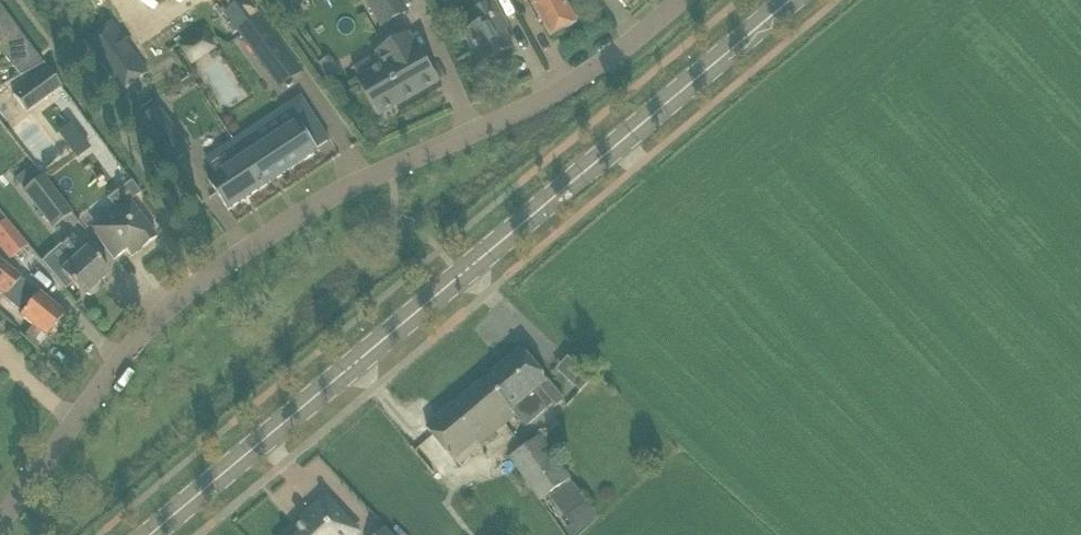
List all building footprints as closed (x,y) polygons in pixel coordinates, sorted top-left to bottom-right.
[(226,14),(257,57),(269,74),(276,68),(292,57),(250,0),(245,0),(226,14)] [(401,0),(367,0),(382,26),(408,11),(401,0)] [(528,4),(539,23),(542,21),(551,37),(577,23),(564,0),(526,0),(528,4)] [(482,24),(462,34),(468,45),(472,43),(482,63),(511,48),(503,32),(507,30),(493,2),(475,11),(482,24)] [(14,69),(37,56),(5,13),(0,16),(0,53),(14,69)] [(109,24),(83,44),(120,92),(146,73),(109,24)] [(360,79),(380,115),(437,82),(420,52),(410,35),(378,53),(385,65),(360,79)] [(12,95),(26,112),(61,86),(48,69),(12,95)] [(189,77),(180,82),(185,89),(193,84),(189,77)] [(253,129),(207,159),(216,174),(208,179),(228,210),(319,151),(317,148),(328,141),(329,141),(330,140),(303,99),(302,100),(290,108),(289,106),(253,130),(253,129)] [(165,145),(179,135),(159,107),(145,118),(141,120),(161,148),(165,145)] [(35,164),(15,178),(24,189),(52,228),(72,213),(43,175),(35,164)] [(90,228),(114,260),(125,251),(130,257),(156,237),(128,200),(90,228)] [(0,223),(0,243),(12,258),(28,245),(5,218),(0,223)] [(60,271),(68,280),(83,297),(86,294),(90,295),(97,289),(96,285),(109,273),(86,248),(84,250),(71,236),(59,247),(72,260),(60,271)] [(22,313),(20,315),(45,337),(64,314),(0,261),(0,287),(7,293),(3,297),(22,313)] [(427,428),(441,445),(454,460),(464,451),(468,457),(517,416),(513,411),(532,394),(549,413),(564,400),(522,349),(427,428)] [(541,435),(508,457),(540,502),(548,497),(565,518),(588,501),(572,480),(573,480),(541,435)] [(303,520),(305,522),(292,534),(354,534),(358,532),(326,498),(303,520)]
